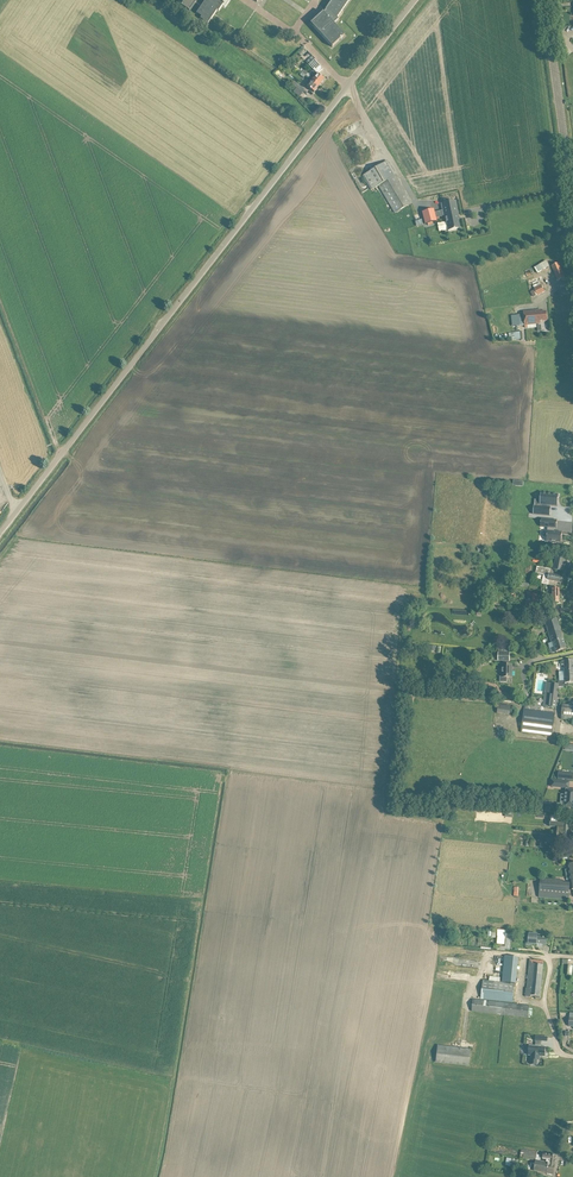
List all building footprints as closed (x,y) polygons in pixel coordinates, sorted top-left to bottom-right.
[(182,5),(189,10),(196,0),(185,0),(182,5)] [(230,0),(205,0),(196,13),(201,17),(200,18),(208,24),(217,10),(219,11),(222,5),(225,7),(230,0)] [(323,13),(323,12),(310,24),(332,47),(345,36),(333,24),(338,20),(337,18),(349,0),(332,0),(325,10),(326,10),(324,12),(323,13)] [(317,74),(323,69),(314,60),(308,65),(313,70),(317,74)] [(311,76),(309,78),(319,86),(324,79),(317,74),(313,70),(310,75),(311,76)] [(314,92),(319,86),(309,78),(307,81),(310,83),(307,87),(310,89),(310,90),(311,91),(311,90),(314,92)] [(294,92),(300,96),(305,90),(295,82),(293,85),(297,88),(294,92)] [(412,203),(395,175),(387,161),(362,176),(371,190),(378,185),(395,213),(412,203)] [(443,211),(435,213),(436,219),(444,217),(444,219),(445,218),(448,231),(460,228),(457,216),(459,216),(455,200),(441,203),(443,211)] [(378,212),(378,210),(378,208),(377,207),(376,206),(375,204),(373,203),(371,203),(369,203),(368,203),(366,203),(364,204),(363,205),(362,206),(361,207),(360,209),(360,211),(360,213),(360,214),(361,216),(362,218),(364,219),(365,220),(367,221),(369,221),(371,221),(372,220),(374,219),(375,218),(376,217),(377,216),(378,214),(378,212)] [(434,209),(422,212),(425,224),(437,221),(436,219),(435,213),(434,209)] [(538,273),(549,266),(546,261),(535,268),(538,273)] [(565,278),(559,263),(552,266),(558,281),(565,278)] [(545,292),(541,285),(534,289),(538,295),(545,292)] [(540,324),(540,322),(548,321),(547,312),(541,312),(541,310),(524,312),(525,325),(540,324)] [(512,337),(509,338),(509,340),(513,340),(521,339),(521,341),(524,340),(523,332),(512,333),(512,337)] [(558,506),(559,495),(541,493),(540,505),(540,507),(534,506),(533,514),(550,516),(551,508),(550,508),(550,506),(558,506)] [(556,528),(557,520),(541,519),(540,527),(548,527),(546,541),(551,542),(550,543),(556,543),(556,542),(561,543),(562,532),(554,532),(554,528),(556,528)] [(564,571),(566,559),(556,557),(554,569),(564,571)] [(563,576),(557,575),(550,574),(551,569),(537,567),(536,573),(544,575),(542,584),(548,585),(549,580),(561,583),(563,576)] [(559,603),(559,589),(553,589),(549,589),(549,599),(553,599),(553,603),(559,603)] [(536,605),(538,594),(530,593),(529,604),(536,605)] [(567,648),(557,617),(545,621),(552,642),(552,644),(554,643),(556,652),(567,648)] [(512,665),(509,665),(509,661),(510,661),(510,653),(499,653),(498,661),(503,661),(503,665),(502,677),(500,677),(500,682),(507,682),(507,677),(512,677),(512,665)] [(559,687),(566,686),(566,683),(572,683),(572,660),(564,660),(564,661),(562,661),(562,665),(564,665),(565,681),(558,681),(558,684),(546,683),(543,707),(556,708),(559,687)] [(499,704),(498,713),(510,715),(511,706),(499,704)] [(563,705),(561,719),(572,720),(572,706),(563,705)] [(552,736),(555,713),(526,709),(524,709),(521,732),(552,736)] [(557,811),(569,812),(570,807),(572,807),(572,790),(567,789),(566,789),(566,790),(565,804),(557,803),(557,811)] [(550,822),(550,827),(558,827),(560,827),(563,827),(563,828),(568,828),(570,829),(570,822),(564,822),(563,822),(559,822),(559,819),(551,818),(550,822)] [(557,832),(557,838),(563,838),(569,838),(570,829),(568,828),(563,828),(563,827),(560,827),(558,827),(558,832),(557,832)] [(537,835),(536,847),(544,848),(545,835),(537,835)] [(562,888),(563,880),(541,877),(539,897),(569,900),(569,893),(569,889),(562,888)] [(498,929),(497,936),(498,936),(497,944),(505,944),(506,930),(498,929)] [(513,939),(514,933),(514,932),(507,931),(506,938),(513,939)] [(529,933),(528,943),(535,943),(536,944),(536,946),(542,947),(542,944),(546,944),(546,939),(546,937),(538,937),(538,934),(529,933)] [(540,998),(544,961),(530,960),(527,988),(526,988),(525,997),(531,997),(531,995),(535,996),(535,998),(540,998)] [(513,1002),(515,983),(483,980),(481,999),(513,1002)] [(528,1017),(529,1006),(473,999),(472,1011),(522,1017),(528,1017)] [(468,1066),(470,1049),(438,1045),(436,1062),(468,1066)] [(546,1047),(541,1046),(529,1045),(528,1055),(531,1055),(531,1060),(540,1060),(540,1056),(545,1056),(546,1047)] [(535,1161),(536,1160),(536,1155),(537,1155),(537,1152),(529,1151),(522,1149),(520,1156),(523,1157),(523,1158),(535,1161)] [(555,1164),(556,1156),(544,1154),(543,1159),(547,1160),(547,1162),(555,1164)] [(553,1174),(555,1164),(547,1162),(540,1161),(536,1160),(535,1161),(534,1171),(553,1174)]
